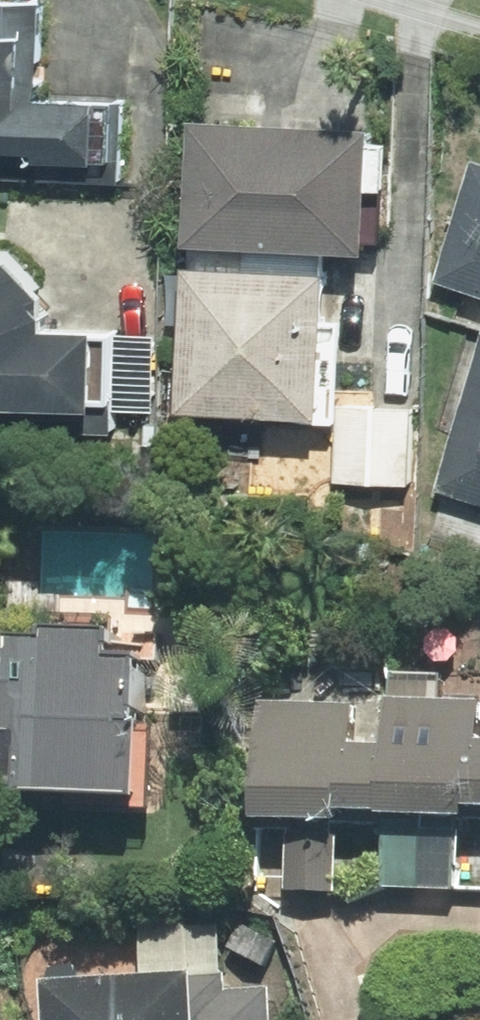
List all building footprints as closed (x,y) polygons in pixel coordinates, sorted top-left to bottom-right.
[(0,5),(0,155),(28,156),(27,180),(116,183),(119,106),(31,103),(35,6),(0,5)] [(363,132),(185,123),(178,247),(185,247),(320,254),(357,256),(363,132)] [(469,163),(431,283),(479,298),(479,167),(469,163)] [(184,270),(179,270),(171,415),(331,423),(336,325),(317,323),(320,254),(185,247),(184,270)] [(85,414),(84,434),(108,434),(108,411),(112,336),(35,334),(35,300),(0,265),(0,412),(85,414)] [(430,492),(479,508),(479,331),(430,492)] [(112,336),(108,411),(149,413),(152,337),(112,336)] [(408,410),(335,407),(332,482),(405,485),(408,410)] [(12,777),(12,787),(129,791),(128,806),(144,806),(147,727),(132,727),(134,660),(157,661),(157,642),(106,640),(107,626),(35,624),(35,631),(2,630),(1,647),(0,647),(0,777),(12,777)] [(376,821),(378,741),(348,739),(350,701),(253,696),(246,825),(285,827),(282,888),(330,890),(333,818),(376,821)] [(473,738),(474,698),(379,696),(378,741),(376,821),(375,888),(455,890),(457,817),(479,817),(479,738),(473,738)] [(217,975),(215,925),(183,927),(183,922),(136,925),(138,973),(188,970),(188,977),(217,975)] [(261,965),(272,942),(238,924),(226,947),(261,965)] [(188,977),(188,970),(138,973),(37,979),(39,1019),(267,1019),(265,987),(222,990),(221,975),(217,975),(188,977)]
